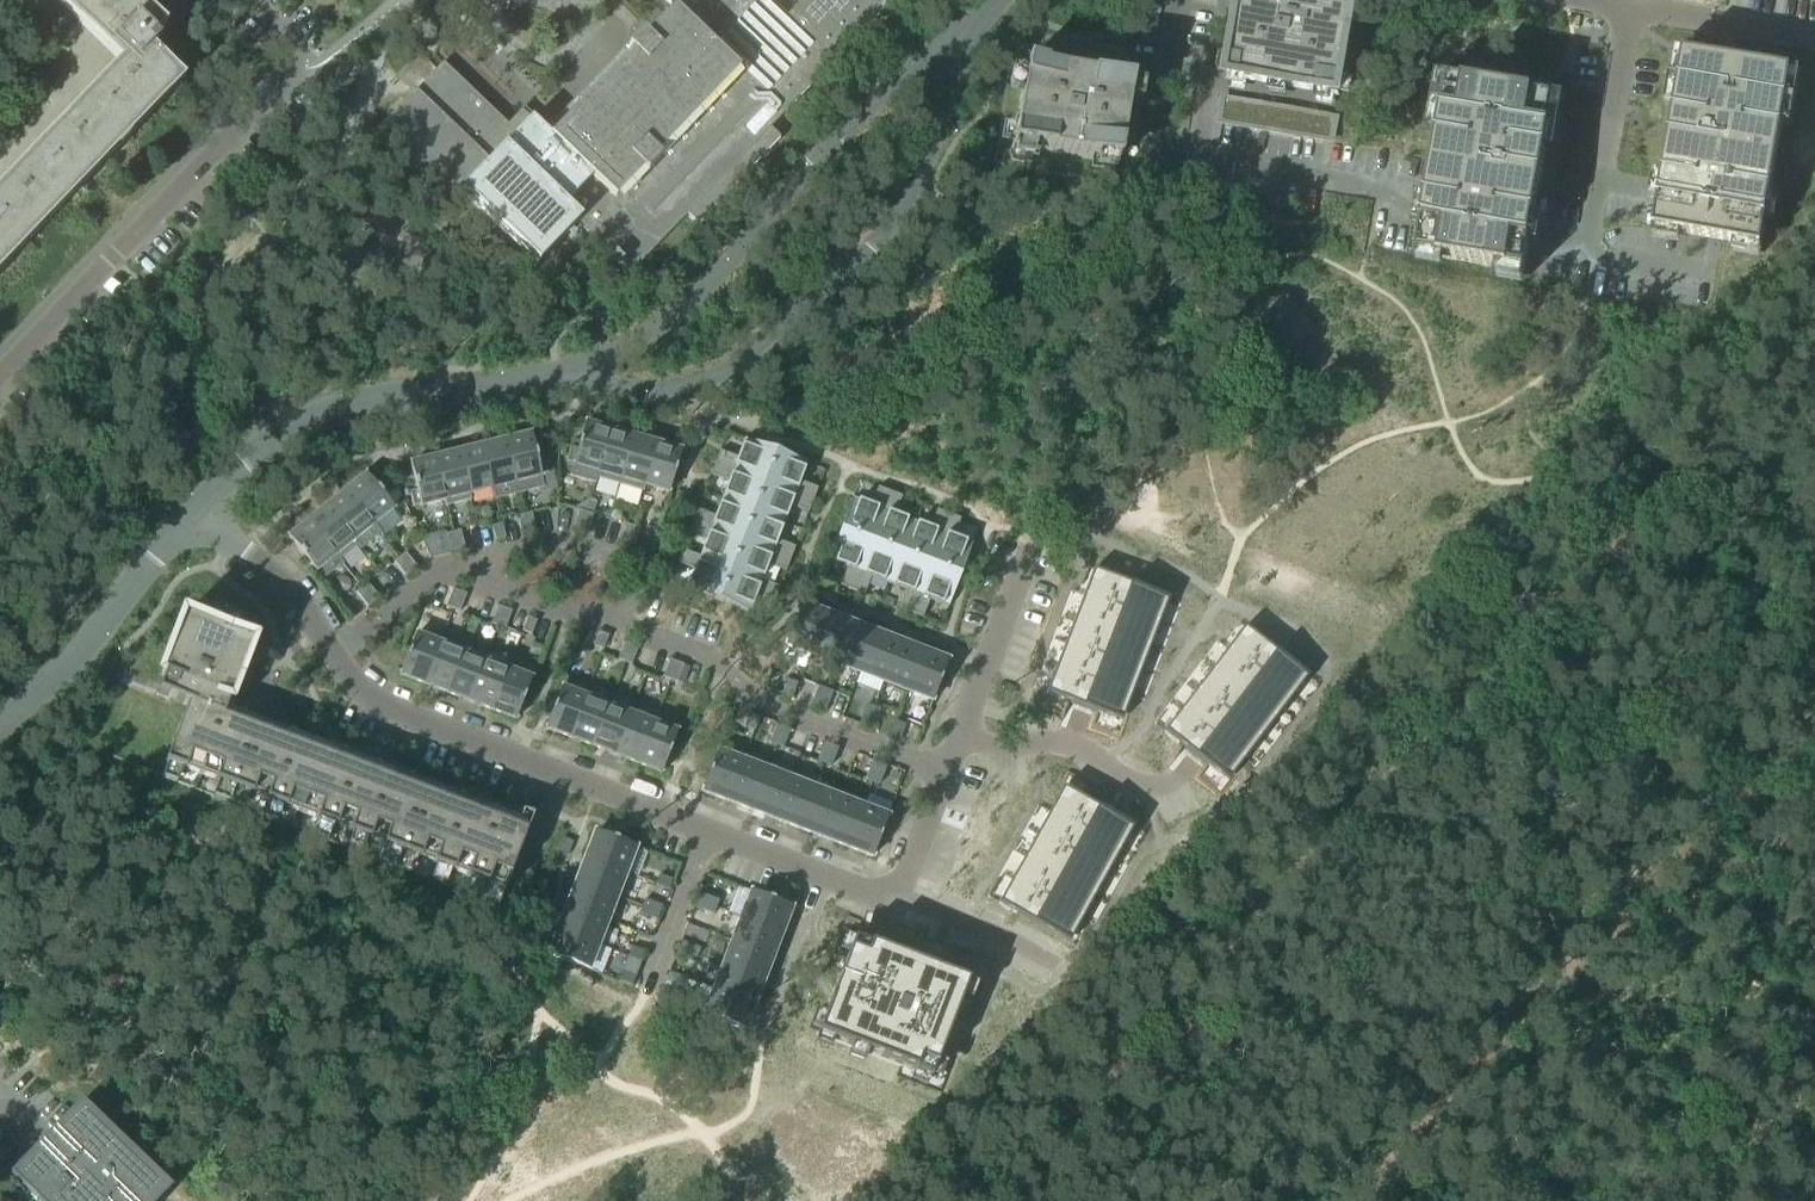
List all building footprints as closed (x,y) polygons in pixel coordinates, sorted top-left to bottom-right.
[(127,0),(54,0),(120,64),(0,189),(0,263),(178,77),(183,82),(185,81),(152,50),(159,42),(155,38),(166,27),(165,25),(160,31),(144,16),(149,10),(148,9),(142,15),(127,0)] [(833,63),(894,0),(804,0),(787,18),(768,0),(769,0),(663,0),(673,10),(645,39),(641,34),(627,50),(631,54),(549,139),(521,112),(507,126),(442,64),(372,138),(447,210),(462,194),(536,266),(576,224),(611,258),(610,259),(619,267),(619,266),(629,276),(687,216),(697,226),(779,139),(769,130),(789,109),(833,63)] [(1229,79),(1339,98),(1345,66),(1347,52),(1356,0),(1243,0),(1235,47),(1229,79)] [(1654,229),(1653,231),(1722,242),(1724,243),(1725,243),(1761,249),(1761,248),(1762,243),(1764,231),(1765,226),(1770,196),(1791,73),(1755,67),(1753,66),(1742,64),(1741,64),(1736,63),(1683,54),(1682,64),(1680,71),(1663,171),(1663,175),(1662,177),(1658,204),(1657,208),(1656,212),(1654,225),(1654,229)] [(1025,65),(1010,152),(1115,170),(1122,131),(1122,130),(1130,83),(1025,65)] [(1417,255),(1417,256),(1524,274),(1525,273),(1525,268),(1528,257),(1528,252),(1529,248),(1534,221),(1538,197),(1538,196),(1539,191),(1555,98),(1543,96),(1502,89),(1446,79),(1434,152),(1433,156),(1429,183),(1425,203),(1421,230),(1420,234),(1419,238),(1418,250),(1417,255)] [(597,479),(609,431),(583,424),(576,450),(570,448),(566,463),(573,465),(569,477),(595,484),(597,479)] [(619,485),(632,437),(609,431),(597,479),(619,485)] [(506,442),(519,495),(544,488),(541,476),(548,474),(544,459),(537,461),(531,435),(506,442)] [(644,492),(645,487),(657,444),(632,437),(619,485),(644,492)] [(719,452),(715,464),(732,470),(764,482),(768,471),(776,452),(744,440),(737,459),(719,452)] [(494,501),(519,495),(506,442),(481,448),(491,490),(494,501)] [(657,444),(645,487),(669,493),(680,450),(657,444)] [(460,453),(470,495),(491,490),(481,448),(460,453)] [(768,471),(764,482),(795,494),(813,501),(817,489),(800,483),(807,464),(776,452),(768,471)] [(471,501),(470,495),(460,453),(434,459),(444,501),(446,507),(471,501)] [(420,507),(444,501),(434,459),(410,465),(416,491),(409,493),(413,507),(420,506),(420,507)] [(715,464),(710,476),(728,482),(721,500),(753,512),(764,482),(732,470),(715,464)] [(347,491),(374,525),(393,510),(366,476),(347,491)] [(764,482),(753,512),(784,524),(791,506),(808,513),(813,501),(795,494),(764,482)] [(852,499),(840,530),(859,537),(871,542),(883,510),(890,493),(878,488),(871,506),(852,499)] [(381,534),(374,525),(347,491),(326,508),(357,546),(360,551),(381,534)] [(883,510),(871,542),(883,546),(900,553),(912,522),(895,515),(901,497),(890,493),(883,510)] [(697,511),(692,522),(741,541),(753,512),(721,500),(714,517),(697,511)] [(579,511),(576,520),(590,524),(593,515),(596,503),(590,501),(587,514),(579,511)] [(309,522),(340,560),(357,546),(326,508),(309,522)] [(912,522),(900,553),(918,560),(929,564),(942,533),(948,515),(937,511),(930,528),(912,522)] [(753,512),(741,541),(790,560),(795,548),(777,541),(784,524),(753,512)] [(531,514),(517,517),(519,526),(533,523),(531,514)] [(942,533),(929,564),(941,569),(960,576),(972,545),(953,537),(960,520),(948,515),(942,533)] [(576,520),(574,529),(587,533),(590,524),(576,520)] [(343,564),(340,560),(309,522),(288,539),(323,581),(343,564)] [(692,522),(688,534),(705,541),(699,559),(730,571),(741,541),(692,522)] [(533,523),(519,526),(521,535),(535,531),(533,523)] [(624,532),(637,536),(640,527),(626,523),(624,532)] [(501,525),(492,527),(496,541),(505,539),(501,525)] [(840,530),(828,561),(847,569),(840,586),(852,591),(859,573),(871,542),(859,537),(840,530)] [(460,531),(446,535),(448,544),(462,540),(460,531)] [(635,545),(637,536),(624,532),(621,541),(635,545)] [(462,540),(448,544),(451,553),(465,549),(462,540)] [(741,541),(730,571),(761,583),(768,565),(786,572),(790,560),(741,541)] [(859,573),(852,591),(864,596),(871,578),(888,585),(900,553),(883,546),(871,542),(859,573)] [(681,552),(676,564),(694,570),(687,589),(718,601),(730,571),(699,559),(681,552)] [(900,553),(888,585),(906,591),(899,609),(911,613),(929,564),(918,560),(900,553)] [(405,554),(394,563),(400,570),(411,561),(405,554)] [(411,561),(400,570),(405,577),(417,568),(411,561)] [(929,564),(911,613),(922,618),(929,600),(948,607),(960,576),(941,569),(929,564)] [(1089,570),(1043,696),(1082,710),(1120,724),(1167,598),(1089,570)] [(730,571),(718,601),(750,613),(757,595),(774,601),(779,589),(761,583),(730,571)] [(367,584),(356,593),(362,600),(373,591),(367,584)] [(453,590),(449,598),(463,604),(466,595),(453,590)] [(373,591),(362,600),(367,608),(379,598),(373,591)] [(449,598),(446,607),(460,612),(463,604),(449,598)] [(191,702),(162,778),(500,906),(502,907),(536,818),(526,814),(523,822),(501,814),(493,811),(445,792),(424,784),(298,736),(303,722),(311,703),(277,690),(283,674),(275,670),(266,667),(251,661),(263,628),(193,600),(165,676),(169,677),(164,691),(191,702)] [(810,655),(826,615),(801,605),(786,645),(810,655)] [(498,607),(495,616),(508,621),(511,612),(498,607)] [(826,615),(810,655),(835,664),(851,624),(826,615)] [(495,616),(491,624),(505,629),(508,621),(495,616)] [(527,618),(522,632),(531,635),(536,622),(527,618)] [(851,624),(835,664),(859,673),(874,634),(851,624)] [(1243,628),(1162,735),(1195,760),(1227,785),(1309,678),(1243,628)] [(599,633),(594,647),(603,650),(608,637),(599,633)] [(883,683),(898,643),(874,634),(859,673),(883,683)] [(423,684),(438,644),(415,635),(400,676),(423,684)] [(624,643),(621,652),(634,657),(638,648),(624,643)] [(898,643),(883,683),(907,692),(922,652),(898,643)] [(438,644),(423,684),(445,693),(461,653),(438,644)] [(621,652),(618,660),(631,665),(634,657),(621,652)] [(922,652),(907,692),(932,702),(948,662),(922,652)] [(468,702),(484,661),(461,653),(445,693),(468,702)] [(491,711),(516,720),(535,669),(510,660),(506,670),(491,711)] [(670,660),(666,669),(680,674),(683,666),(670,660)] [(484,661),(468,702),(491,711),(506,670),(484,661)] [(680,674),(676,683),(683,685),(689,668),(683,666),(680,674)] [(666,669),(663,677),(676,683),(680,674),(666,669)] [(569,738),(589,687),(565,678),(545,729),(569,738)] [(788,681),(782,694),(791,698),(796,684),(788,681)] [(592,747),(612,696),(589,687),(569,738),(592,747)] [(814,697),(828,702),(831,693),(818,687),(814,697)] [(612,696),(592,747),(615,756),(634,705),(612,696)] [(824,711),(828,702),(814,697),(811,706),(824,711)] [(638,764),(657,713),(634,705),(615,756),(638,764)] [(863,715),(877,720),(880,711),(867,706),(863,715)] [(657,713),(638,764),(661,774),(681,722),(657,713)] [(754,732),(760,717),(752,714),(746,729),(754,732)] [(873,730),(877,720),(863,715),(859,724),(873,730)] [(895,721),(890,735),(898,738),(904,724),(895,721)] [(773,733),(787,739),(791,729),(777,724),(773,733)] [(783,748),(787,739),(773,733),(769,743),(783,748)] [(821,752),(835,757),(838,747),(825,742),(821,752)] [(725,801),(727,796),(742,758),(718,749),(702,792),(725,801)] [(831,767),(835,757),(821,752),(817,762),(831,767)] [(750,810),(752,805),(767,768),(742,758),(727,796),(725,801),(750,810)] [(870,770),(884,776),(887,766),(873,761),(870,770)] [(775,820),(777,815),(792,777),(767,768),(752,805),(750,810),(775,820)] [(880,785),(884,776),(870,770),(866,780),(880,785)] [(800,829),(802,824),(816,787),(792,777),(777,815),(775,820),(800,829)] [(1062,786),(997,904),(1070,944),(1134,826),(1098,806),(1062,786)] [(824,839),(826,834),(841,796),(816,787),(802,824),(800,829),(824,839)] [(849,849),(851,844),(866,806),(841,796),(826,834),(824,839),(834,843),(849,849)] [(849,849),(872,858),(889,815),(866,806),(851,844),(849,849)] [(586,856),(626,872),(635,848),(595,833),(586,856)] [(576,882),(616,897),(626,872),(586,856),(576,882)] [(659,876),(656,884),(669,890),(673,881),(659,876)] [(607,922),(616,897),(576,882),(567,907),(607,922)] [(742,918),(781,933),(791,908),(751,893),(742,918)] [(704,911),(709,897),(701,894),(695,907),(704,911)] [(709,897),(704,911),(713,914),(718,901),(709,897)] [(648,916),(653,903),(644,900),(639,913),(648,916)] [(653,903),(648,916),(657,920),(662,907),(653,903)] [(558,931),(597,946),(607,922),(567,907),(558,931)] [(772,958),(781,933),(742,918),(732,943),(772,958)] [(588,971),(597,946),(558,931),(548,955),(588,971)] [(852,940),(815,1037),(929,1081),(967,984),(852,940)] [(686,959),(691,946),(682,943),(677,956),(686,959)] [(723,966),(763,982),(772,958),(732,943),(723,966)] [(691,946),(686,959),(695,963),(700,949),(691,946)] [(632,948),(628,956),(642,962),(645,953),(632,948)] [(754,1005),(763,982),(723,966),(714,990),(754,1005)] [(622,972),(618,981),(632,986),(635,977),(622,972)] [(664,988),(661,997),(674,1002),(678,994),(664,988)] [(746,1024),(754,1005),(714,990),(704,1015),(744,1030),(746,1024)] [(15,1172),(29,1185),(23,1192),(32,1200),(44,1200),(46,1199),(48,1200),(161,1200),(165,1197),(151,1183),(157,1177),(95,1117),(88,1124),(74,1110),(69,1116),(32,1154),(15,1172)]
